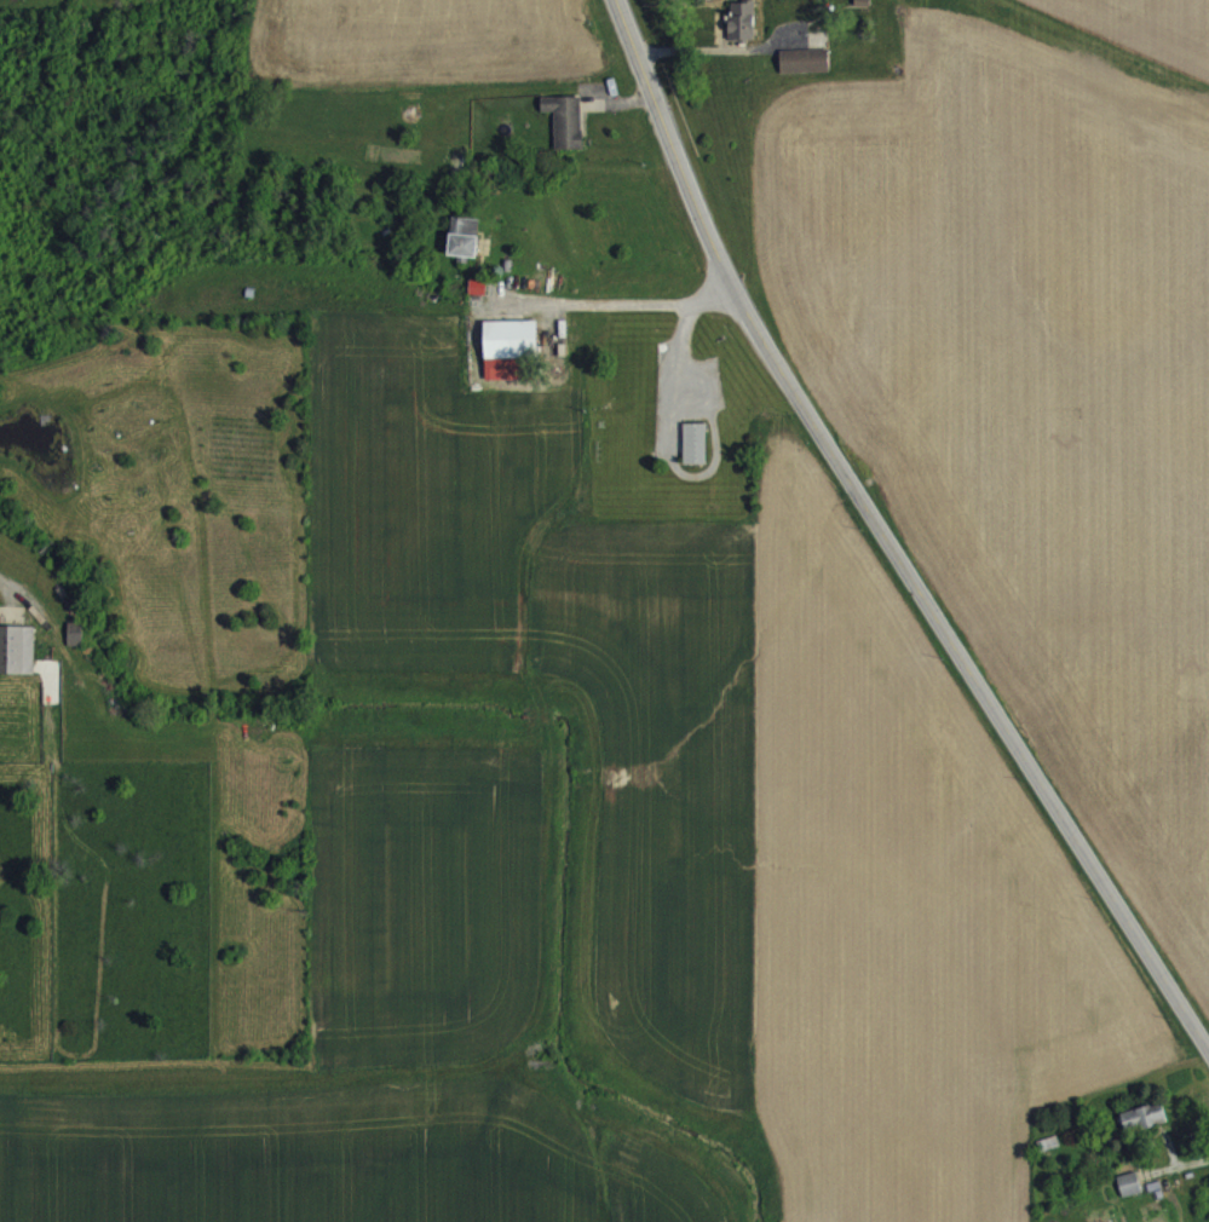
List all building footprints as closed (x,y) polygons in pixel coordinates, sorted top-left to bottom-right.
[(730,53),(755,53),(756,16),(731,15),(730,53)] [(781,87),(829,86),(829,63),(781,64),(781,87)] [(541,111),(541,125),(554,125),(556,165),(583,164),(582,110),(541,111)] [(478,275),(479,233),(451,232),(450,269),(458,269),(458,274),(478,275)] [(538,334),(485,336),(487,395),(530,393),(529,371),(539,371),(538,334)] [(705,437),(683,437),(684,478),(706,478),(705,437)] [(83,637),(69,637),(68,660),(82,660),(83,637)] [(34,688),(35,640),(0,640),(0,687),(34,688)] [(1168,1136),(1162,1116),(1119,1129),(1125,1149),(1168,1136)] [(1122,1211),(1142,1207),(1137,1185),(1117,1190),(1122,1211)]
